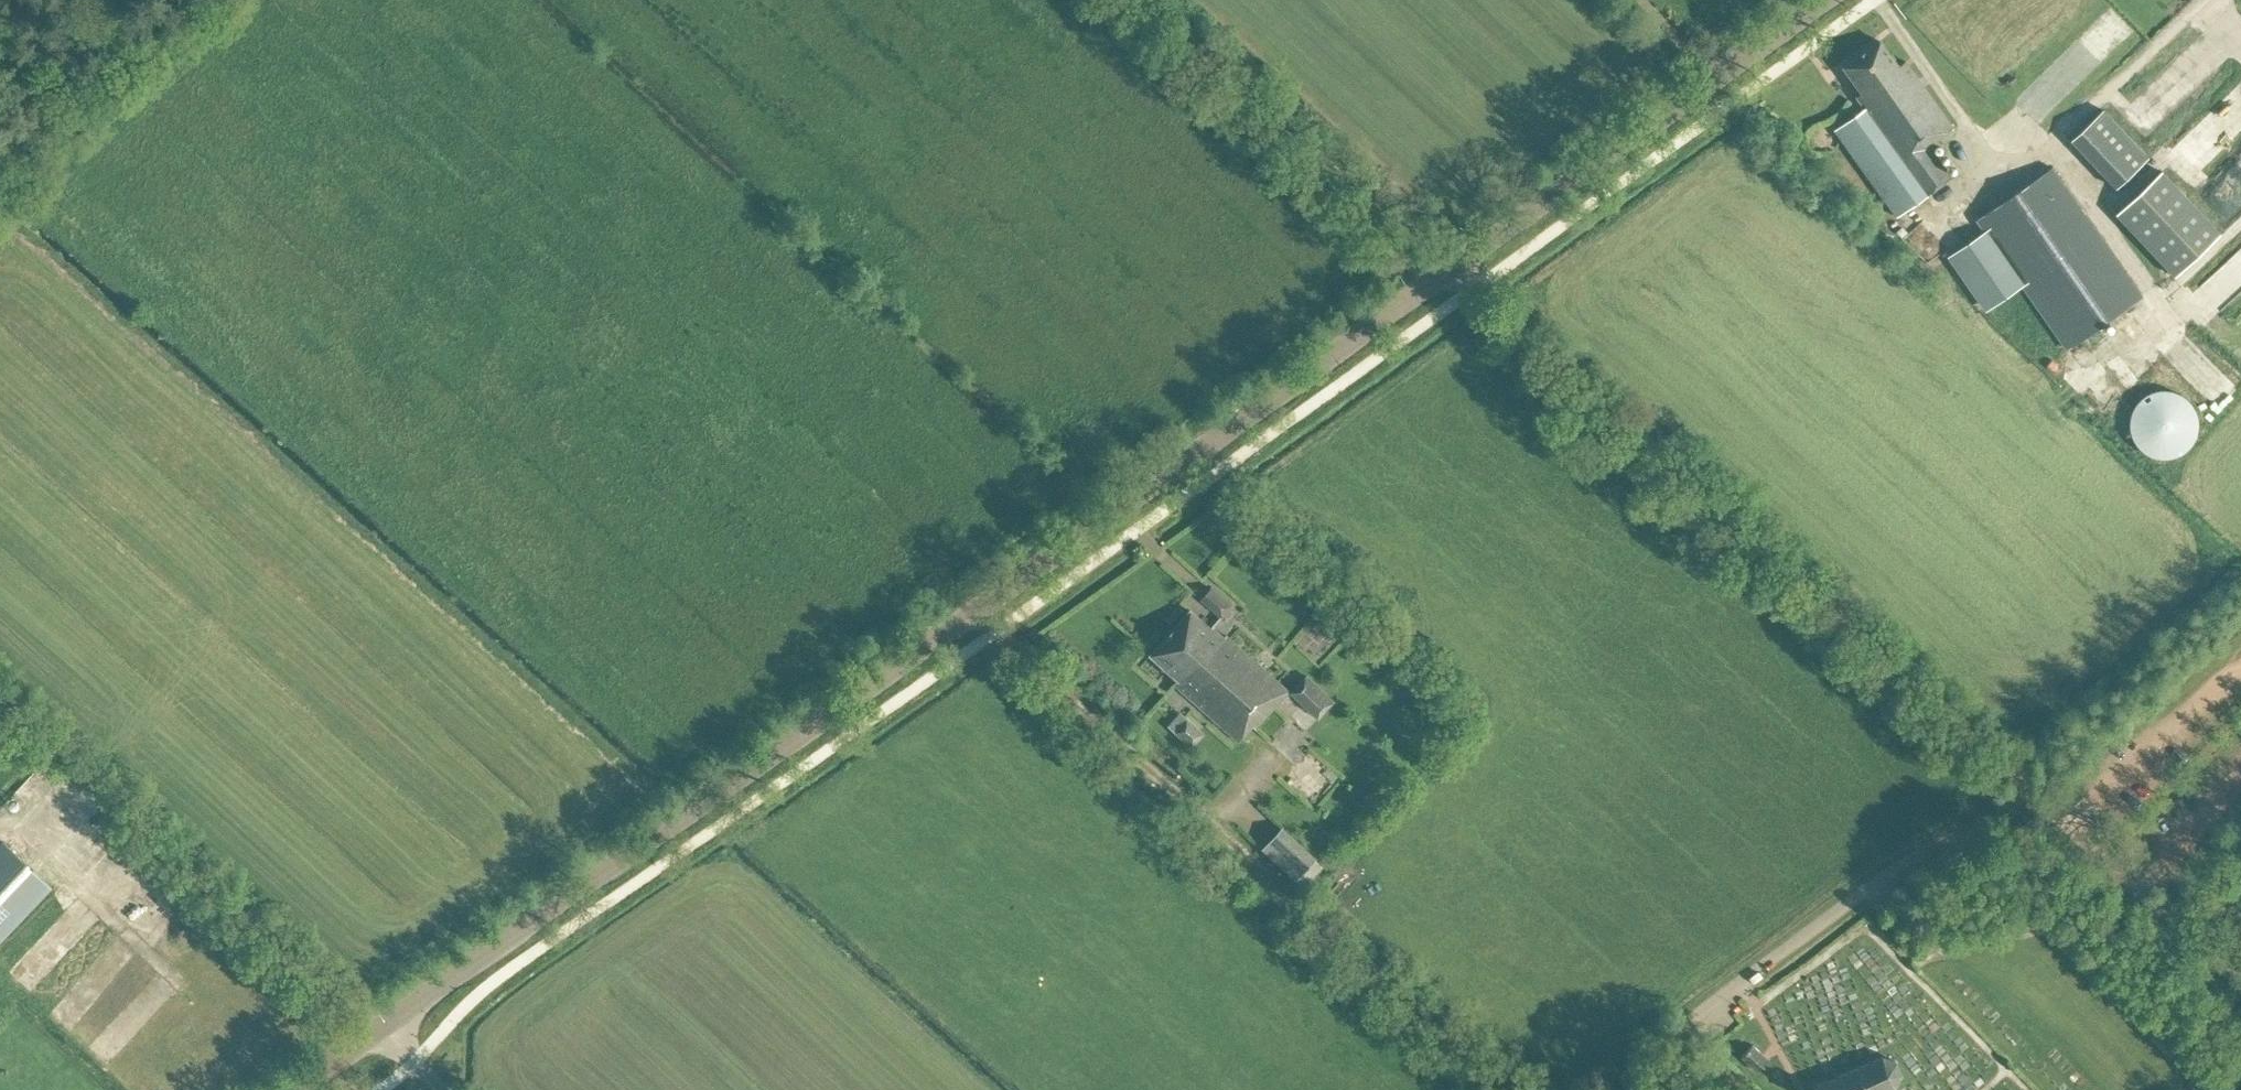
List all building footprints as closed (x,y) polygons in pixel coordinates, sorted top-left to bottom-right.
[(1897,68),(1879,41),(1841,67),(1860,93),(1855,97),(1863,109),(1834,129),(1896,216),(1950,178),(1930,149),(1940,143),(1937,139),(1953,128),(1906,61),(1897,68)] [(2115,188),(2147,157),(2102,109),(2070,140),(2115,188)] [(2174,152),(2198,174),(2231,138),(2207,116),(2174,152)] [(2233,198),(2240,191),(2240,157),(2216,180),(2233,198)] [(2067,348),(2096,328),(2140,297),(2051,168),(1978,219),(1985,230),(2023,285),(2067,348)] [(2173,277),(2220,233),(2161,170),(2114,214),(2173,277)] [(2023,285),(1985,230),(1946,257),(1984,312),(2023,285)] [(2163,458),(2171,457),(2179,454),(2187,449),(2193,441),(2196,432),(2197,422),(2196,414),(2193,407),(2188,400),(2181,395),(2173,391),(2163,389),(2153,391),(2145,395),(2138,400),(2133,407),(2130,414),(2129,422),(2130,432),(2133,441),(2139,449),(2147,454),(2155,457),(2163,458)] [(1209,588),(1200,599),(1219,617),(1229,606),(1209,588)] [(1252,726),(1255,728),(1287,691),(1227,637),(1224,641),(1190,610),(1149,655),(1177,680),(1174,683),(1239,741),(1252,726)] [(1160,720),(1184,740),(1196,726),(1172,706),(1160,720)] [(1306,885),(1327,862),(1284,824),(1263,847),(1306,885)] [(51,889),(4,842),(0,846),(0,941),(51,889)] [(1755,1072),(1766,1059),(1751,1045),(1739,1058),(1755,1072)] [(1893,1088),(1901,1074),(1895,1062),(1880,1058),(1814,1086),(1816,1089),(1889,1089),(1893,1088)]
